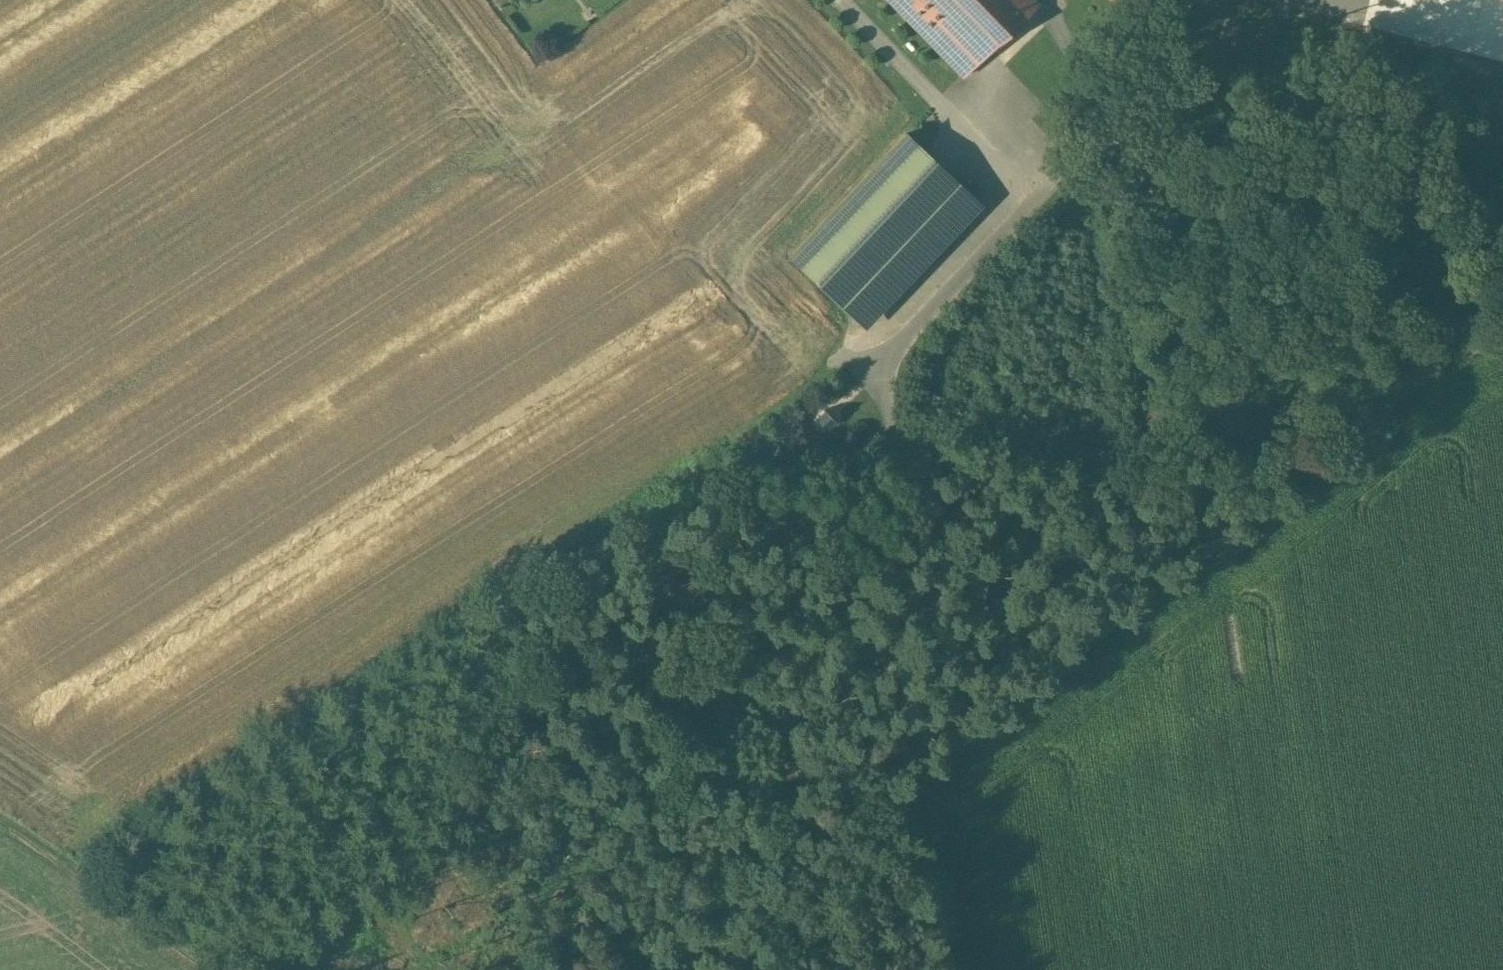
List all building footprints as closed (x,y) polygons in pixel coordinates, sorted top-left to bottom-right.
[(943,0),(891,0),(965,76),(991,49),(943,0)] [(1017,0),(943,0),(991,49),(1029,13),(1017,0)] [(1029,13),(1039,3),(1036,0),(1017,0),(1029,13)] [(907,132),(791,255),(850,310),(966,187),(907,132)]
